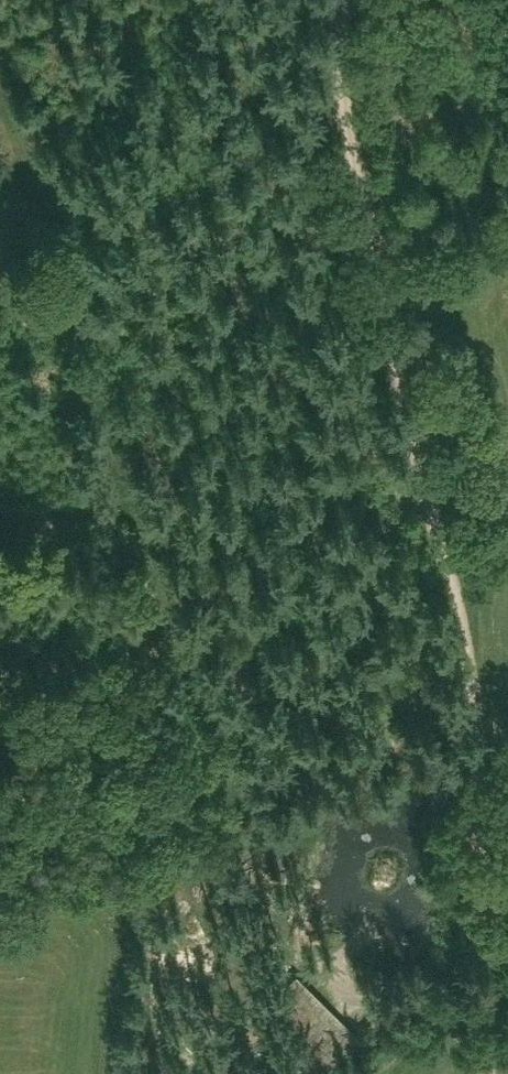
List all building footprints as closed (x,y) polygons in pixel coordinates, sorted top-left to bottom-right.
[(297,979),(262,1013),(313,1073),(324,1073),(361,1044),(297,979)]
